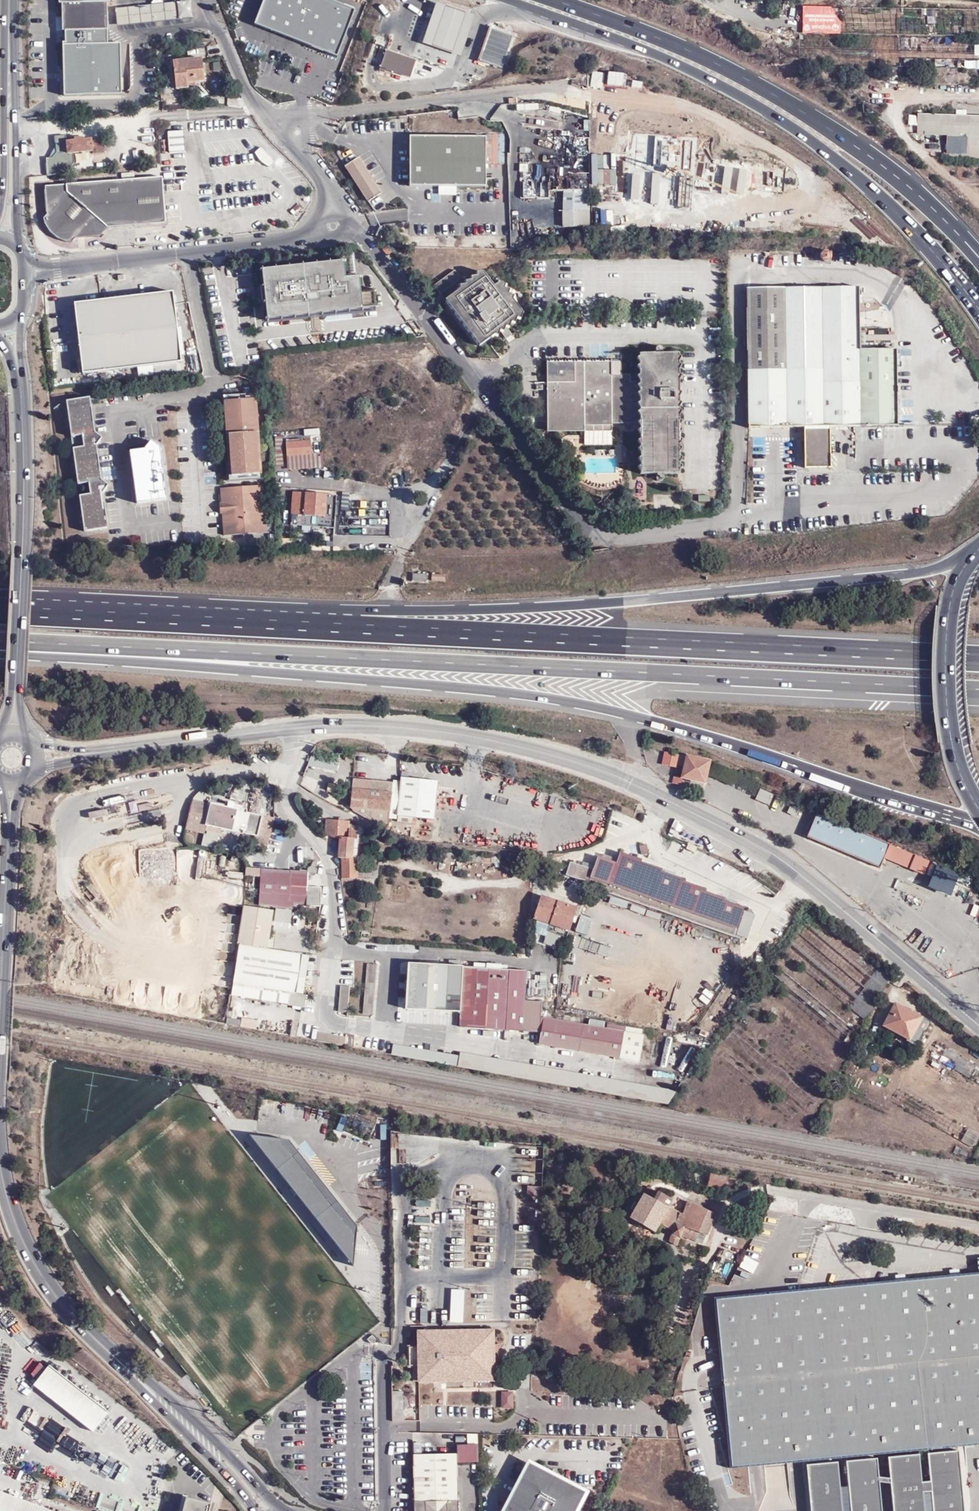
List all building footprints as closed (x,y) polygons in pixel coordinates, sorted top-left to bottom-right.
[(121,94),(120,43),(107,44),(94,44),(94,30),(107,30),(106,3),(109,2),(109,0),(59,0),(59,3),(62,3),(62,31),(65,31),(65,43),(62,43),(64,96),(121,94)] [(192,17),(190,0),(116,8),(118,24),(192,17)] [(333,54),(353,8),(333,0),(261,0),(251,22),(309,44),(333,54)] [(476,13),(437,0),(432,16),(422,42),(461,56),(471,26),(476,13)] [(746,8),(768,13),(769,0),(747,0),(746,8)] [(798,7),(798,32),(978,34),(978,11),(798,7)] [(502,65),(513,30),(492,22),(480,57),(502,65)] [(94,30),(94,44),(107,44),(107,30),(94,30)] [(386,66),(410,74),(416,56),(387,46),(379,68),(384,70),(386,66)] [(178,90),(189,90),(188,83),(198,82),(206,82),(205,60),(187,60),(187,56),(170,58),(171,68),(176,68),(178,90)] [(188,83),(189,90),(198,90),(198,82),(188,83)] [(916,122),(929,129),(935,135),(945,135),(945,144),(961,159),(978,159),(978,116),(916,115),(916,122)] [(929,129),(916,122),(916,134),(935,135),(929,129)] [(170,152),(189,151),(188,129),(170,130),(170,152)] [(75,140),(66,141),(66,136),(55,136),(56,153),(52,158),(46,159),(47,173),(47,176),(65,174),(74,163),(73,153),(92,151),(93,153),(105,152),(103,138),(83,140),(83,137),(75,138),(75,140)] [(486,187),(486,137),(410,137),(410,187),(486,187)] [(961,159),(945,144),(945,152),(954,159),(961,159)] [(255,151),(269,165),(275,158),(262,145),(255,151)] [(621,177),(622,152),(608,151),(606,177),(621,177)] [(648,154),(622,152),(621,177),(619,198),(691,202),(692,157),(661,155),(653,152),(648,154)] [(358,158),(345,166),(368,202),(381,194),(384,199),(389,196),(377,176),(372,180),(358,158)] [(136,180),(45,187),(47,215),(44,218),(46,226),(51,233),(57,238),(64,242),(72,241),(74,239),(99,237),(107,228),(165,223),(162,178),(136,180)] [(570,228),(593,228),(593,222),(592,189),(569,189),(570,228)] [(344,261),(262,270),(267,319),(307,315),(375,308),(374,291),(361,292),(359,277),(346,278),(344,261)] [(455,283),(472,272),(466,263),(445,278),(450,287),(455,283)] [(477,277),(459,290),(455,293),(488,341),(510,324),(511,324),(517,320),(533,308),(523,293),(525,291),(519,287),(521,285),(515,282),(516,279),(510,276),(504,279),(495,264),(477,277)] [(477,277),(472,272),(455,283),(459,290),(477,277)] [(860,337),(859,289),(752,290),(751,428),(804,427),(829,426),(855,425),(896,424),(895,348),(860,349),(860,337)] [(82,374),(138,368),(177,363),(182,363),(173,292),(99,300),(74,304),(78,339),(82,374)] [(520,326),(517,320),(511,324),(514,329),(520,326)] [(557,400),(556,428),(594,428),(594,422),(620,423),(620,420),(649,421),(649,472),(688,472),(688,353),(651,352),(650,379),(640,379),(640,373),(621,372),(621,359),(557,357),(557,400)] [(8,384),(0,358),(0,387),(8,384)] [(177,363),(138,368),(139,377),(178,373),(177,363)] [(225,406),(255,404),(254,394),(225,396),(225,406)] [(95,432),(90,397),(66,401),(71,437),(82,435),(84,446),(73,448),(78,485),(88,483),(90,494),(79,496),(84,532),(108,528),(103,493),(109,486),(102,480),(97,445),(102,438),(95,432)] [(260,475),(255,404),(225,406),(230,477),(260,475)] [(829,463),(829,426),(804,427),(805,464),(829,463)] [(311,440),(286,442),(287,456),(312,454),(311,440)] [(168,500),(160,447),(151,441),(145,449),(130,451),(136,504),(168,500)] [(266,533),(263,485),(221,488),(222,502),(220,502),(221,515),(222,514),(224,536),(266,533)] [(291,514),(325,517),(325,514),(333,515),(334,502),(326,502),(327,495),(293,492),(291,514)] [(324,525),(325,517),(291,514),(290,522),(324,525)] [(676,756),(662,753),(660,765),(674,768),(676,756)] [(680,778),(702,783),(706,761),(684,758),(680,778)] [(313,788),(317,781),(308,776),(304,783),(313,788)] [(439,780),(402,777),(399,816),(436,819),(439,780)] [(680,778),(673,777),(671,785),(678,786),(680,778)] [(391,793),(392,784),(353,780),(352,787),(353,788),(391,793)] [(389,812),(391,793),(353,788),(350,807),(364,808),(364,813),(363,816),(372,817),(374,817),(376,817),(377,811),(389,812)] [(758,788),(755,800),(770,803),(773,792),(758,788)] [(255,836),(254,842),(268,845),(275,818),(192,799),(185,830),(205,834),(206,831),(221,834),(222,830),(243,835),(243,833),(255,836)] [(106,808),(89,811),(91,819),(108,816),(106,808)] [(888,844),(816,814),(805,837),(878,867),(888,844)] [(326,819),(324,834),(333,838),(339,838),(337,858),(341,858),(341,879),(357,878),(355,859),(352,859),(354,839),(358,839),(358,825),(350,825),(350,821),(326,819)] [(892,845),(886,860),(923,874),(929,858),(892,845)] [(616,862),(599,857),(593,876),(737,925),(742,911),(724,905),(725,900),(704,893),(705,889),(684,882),(685,879),(665,873),(667,868),(646,861),(647,858),(620,849),(616,862)] [(293,904),(307,905),(307,906),(322,906),(321,887),(308,887),(308,874),(310,875),(311,876),(312,876),(313,876),(316,875),(317,873),(317,871),(317,869),(316,868),(316,867),(316,865),(317,863),(317,862),(315,861),(314,861),(313,862),(311,865),(310,866),(309,866),(308,868),(308,869),(307,871),(307,873),(246,868),(246,876),(260,877),(259,905),(274,906),(274,907),(292,909),(293,904)] [(565,876),(587,883),(591,870),(569,863),(565,876)] [(958,873),(937,864),(927,886),(949,895),(958,873)] [(573,907),(573,906),(539,894),(532,917),(547,922),(545,930),(562,936),(568,920),(573,907)] [(233,984),(296,994),(302,954),(268,949),(274,910),(243,905),(237,945),(239,946),(233,984)] [(578,908),(573,906),(573,907),(568,920),(572,922),(578,908)] [(587,933),(590,917),(577,915),(574,931),(587,933)] [(302,954),(296,994),(304,995),(310,956),(302,954)] [(364,963),(363,1013),(374,1013),(375,963),(364,963)] [(503,1025),(504,969),(404,967),(403,1007),(457,1009),(457,1024),(503,1025)] [(522,970),(504,969),(503,1025),(537,1024),(538,994),(521,994),(522,970)] [(304,995),(296,994),(233,984),(231,995),(306,1007),(307,995),(304,995)] [(348,1011),(348,985),(339,985),(339,1011),(348,1011)] [(913,1027),(921,1032),(926,1023),(893,1002),(881,1025),(906,1039),(913,1027)] [(627,1033),(547,1020),(542,1046),(622,1059),(627,1033)] [(913,1044),(921,1032),(913,1027),(906,1039),(913,1044)] [(317,1031),(316,1039),(341,1042),(342,1034),(317,1031)] [(642,1031),(641,1057),(648,1058),(649,1032),(642,1031)] [(953,1052),(948,1062),(970,1075),(976,1065),(953,1052)] [(295,1145),(287,1135),(275,1145),(300,1176),(313,1166),(305,1157),(302,1159),(292,1147),(295,1145)] [(280,1157),(268,1141),(256,1150),(268,1167),(280,1157)] [(345,1169),(334,1156),(325,1164),(336,1176),(345,1169)] [(324,1207),(345,1189),(355,1181),(345,1169),(336,1176),(335,1177),(337,1179),(325,1189),(323,1187),(313,1194),(324,1207)] [(728,1179),(710,1174),(707,1185),(724,1189),(728,1179)] [(527,1196),(539,1195),(538,1184),(526,1185),(527,1196)] [(647,1188),(642,1197),(652,1202),(656,1193),(647,1188)] [(349,1195),(345,1189),(324,1207),(319,1210),(328,1222),(338,1215),(333,1208),(349,1195)] [(671,1234),(679,1238),(700,1248),(705,1238),(717,1215),(689,1203),(684,1213),(668,1206),(671,1200),(656,1193),(652,1202),(642,1197),(630,1220),(655,1231),(659,1224),(673,1231),(671,1234)] [(677,1243),(679,1238),(671,1234),(669,1240),(677,1243)] [(743,1255),(738,1267),(753,1274),(758,1261),(743,1255)] [(716,1297),(731,1467),(978,1444),(978,1273),(716,1297)] [(462,1321),(463,1288),(450,1288),(450,1321),(462,1321)] [(493,1331),(418,1332),(418,1347),(418,1367),(418,1382),(494,1381),(494,1366),(493,1346),(493,1331)] [(503,1345),(493,1346),(494,1366),(504,1366),(503,1345)] [(418,1367),(418,1347),(408,1347),(408,1367),(418,1367)] [(110,1412),(49,1365),(33,1386),(94,1432),(110,1412)] [(391,1390),(391,1419),(402,1420),(402,1391),(391,1390)] [(513,1407),(512,1390),(499,1391),(500,1408),(513,1407)] [(415,1408),(415,1392),(402,1392),(403,1409),(415,1408)] [(26,1427),(54,1442),(61,1429),(33,1414),(26,1427)] [(68,1431),(59,1441),(70,1452),(79,1442),(68,1431)] [(933,1510),(962,1510),(958,1451),(929,1453),(931,1481),(922,1481),(920,1454),(889,1457),(891,1478),(879,1477),(878,1458),(847,1461),(851,1510),(882,1510),(880,1482),(891,1483),(894,1510),(925,1510),(924,1493),(932,1492),(933,1510)] [(457,1453),(413,1455),(414,1510),(459,1510),(457,1453)] [(838,1462),(807,1465),(812,1510),(842,1510),(838,1462)] [(529,1464),(504,1510),(574,1510),(585,1491),(529,1464)] [(0,1491),(0,1510),(54,1510),(0,1491)] [(185,1500),(182,1510),(207,1510),(208,1505),(197,1503),(185,1500)]
